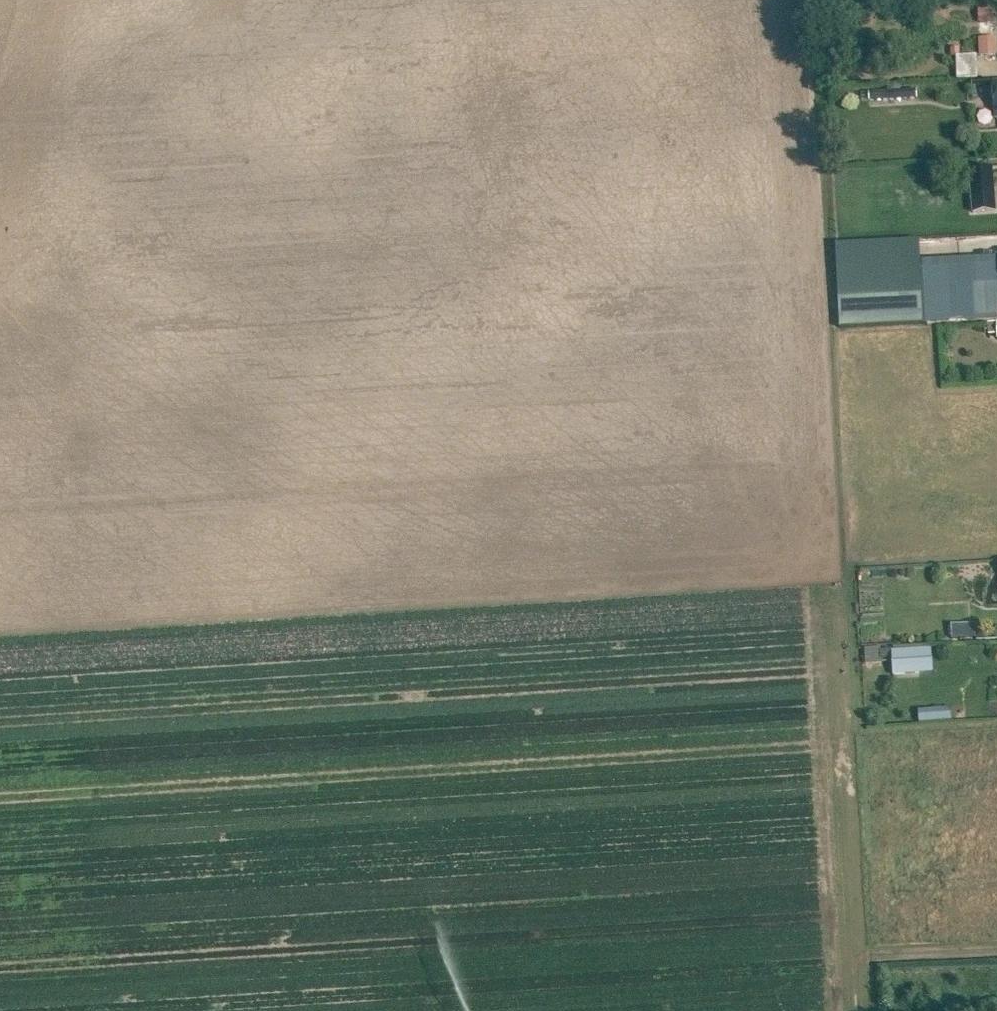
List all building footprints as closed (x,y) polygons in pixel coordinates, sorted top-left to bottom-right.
[(992,8),(977,9),(978,23),(993,22),(992,8)] [(978,38),(979,56),(996,56),(996,54),(996,37),(978,38)] [(916,89),(868,92),(869,102),(917,99),(916,89)] [(972,213),(996,212),(993,167),(969,168),(972,213)] [(996,339),(996,321),(996,322),(986,322),(987,334),(996,334),(996,339)] [(896,685),(924,684),(922,651),(894,652),(896,685)] [(926,710),(918,710),(919,722),(927,722),(926,710)]
